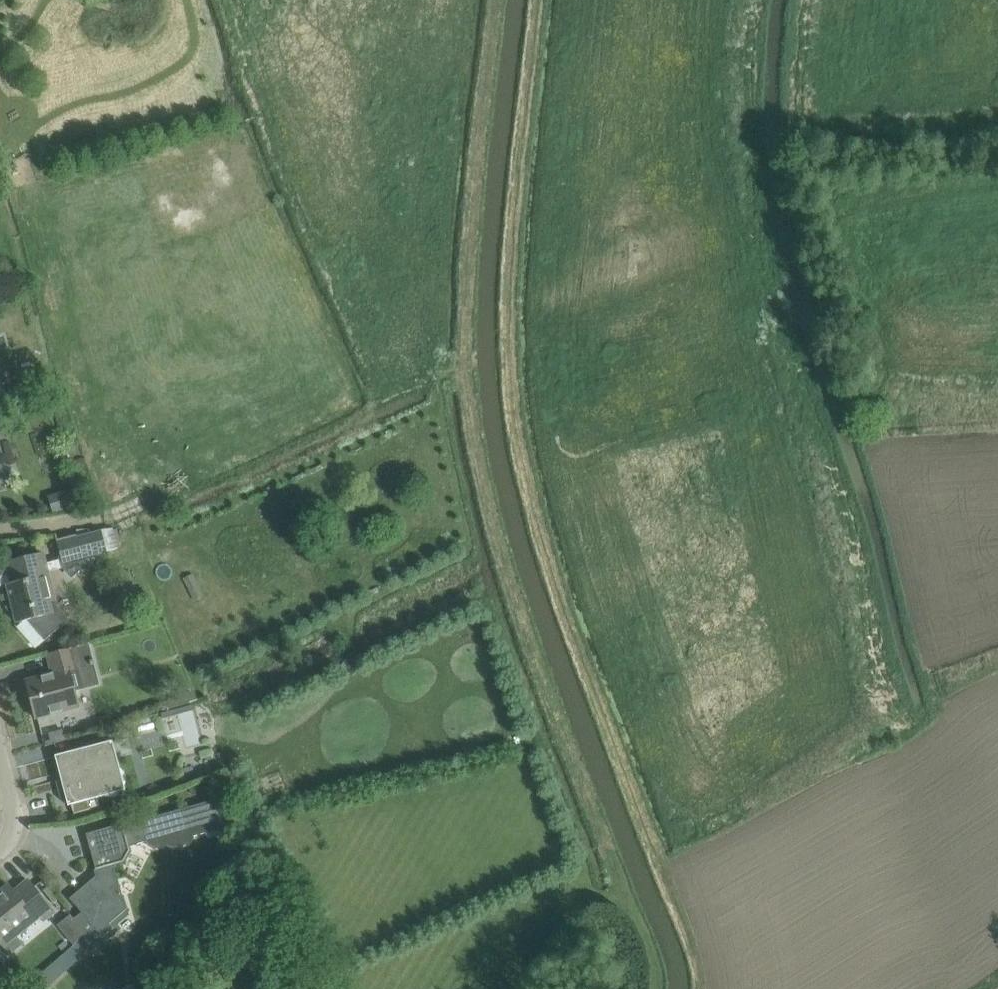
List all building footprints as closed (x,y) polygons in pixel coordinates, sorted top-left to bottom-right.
[(57,542),(58,548),(56,548),(61,566),(71,578),(81,569),(83,571),(103,553),(107,552),(107,551),(117,548),(112,528),(57,542)] [(12,583),(7,585),(12,603),(6,607),(16,618),(17,623),(27,620),(28,620),(45,639),(69,619),(57,605),(48,572),(43,553),(6,562),(12,583)] [(80,678),(77,668),(72,647),(47,654),(52,674),(26,681),(35,718),(79,706),(72,680),(80,678)] [(55,755),(68,805),(107,795),(109,796),(111,796),(113,796),(115,796),(117,796),(119,795),(121,794),(122,792),(124,791),(126,790),(125,787),(126,786),(127,784),(127,782),(127,780),(126,778),(125,776),(124,774),(123,773),(121,772),(113,740),(55,755)] [(166,845),(172,848),(190,843),(194,837),(193,836),(220,828),(223,823),(217,799),(122,825),(122,823),(86,834),(96,869),(98,868),(100,877),(91,885),(89,882),(70,898),(85,916),(72,927),(82,939),(95,928),(102,935),(112,926),(110,924),(126,909),(113,864),(123,861),(129,851),(129,849),(128,846),(146,841),(147,845),(153,848),(166,845)] [(28,881),(14,892),(8,885),(0,892),(0,942),(7,951),(10,954),(23,943),(20,940),(15,934),(40,914),(44,919),(53,911),(28,881)] [(269,980),(283,983),(286,968),(272,965),(269,980)]
